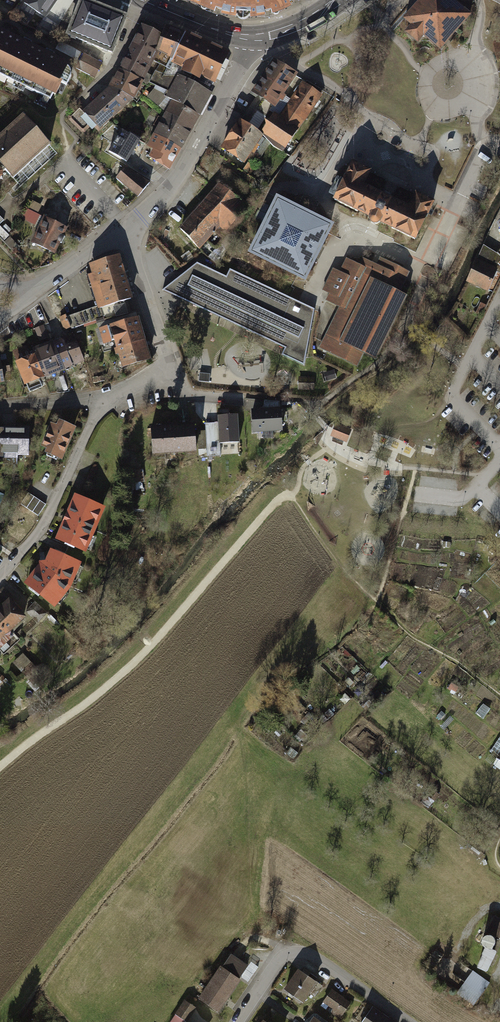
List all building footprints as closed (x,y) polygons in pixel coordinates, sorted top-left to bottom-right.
[(27,4),(45,16),(57,0),(30,0),(27,4)] [(82,0),(68,34),(112,53),(126,17),(82,0)] [(189,0),(223,15),(239,17),(252,17),(266,15),(273,13),(291,5),(289,2),(293,0),(189,0)] [(405,19),(412,25),(406,32),(417,42),(423,35),(440,50),(470,16),(452,0),(421,0),(420,2),(405,19)] [(142,26),(130,50),(151,60),(167,68),(184,35),(166,27),(162,35),(142,26)] [(53,100),(71,65),(0,30),(0,74),(53,100)] [(227,56),(184,35),(167,68),(186,77),(188,74),(199,79),(200,75),(214,82),(227,56)] [(86,110),(102,127),(133,100),(151,60),(130,50),(110,89),(86,110)] [(84,55),(76,68),(94,78),(101,64),(84,55)] [(298,74),(275,61),(253,92),(260,96),(274,106),(298,74)] [(196,113),(207,93),(186,80),(166,113),(192,128),(200,115),(196,113)] [(297,129),(318,95),(304,83),(281,117),(297,129)] [(256,131),(274,106),(260,96),(242,121),(256,131)] [(169,169),(192,128),(166,113),(149,145),(155,150),(151,157),(169,169)] [(260,134),(262,135),(273,146),(289,157),(298,143),(292,139),(297,129),(281,117),(274,113),(260,134)] [(0,138),(0,162),(13,178),(52,144),(27,114),(0,138)] [(242,121),(240,120),(223,146),(243,162),(262,135),(260,134),(256,131),(242,121)] [(117,152),(133,164),(146,145),(128,135),(117,152)] [(369,170),(352,161),(334,198),(370,216),(367,222),(381,229),(384,223),(413,238),(432,201),(415,193),(408,207),(362,184),(369,170)] [(128,167),(119,179),(139,196),(149,184),(128,167)] [(222,178),(180,229),(201,246),(207,238),(214,244),(250,201),(222,178)] [(305,279),(331,227),(277,199),(250,252),(305,279)] [(67,233),(77,211),(54,200),(44,222),(67,233)] [(57,255),(67,233),(44,222),(34,244),(57,255)] [(479,262),(498,270),(499,265),(499,255),(485,248),(479,262)] [(131,299),(118,256),(93,263),(96,273),(90,275),(99,305),(101,309),(125,301),(131,299)] [(376,361),(408,297),(398,292),(408,273),(382,259),(378,267),(364,260),(361,266),(348,259),(341,273),(334,269),(323,290),(332,294),(329,300),(340,306),(318,350),(355,369),(363,354),(376,361)] [(165,291),(281,348),(283,354),(307,366),(315,310),(232,271),(226,276),(200,262),(165,291)] [(488,292),(498,270),(479,262),(469,283),(488,292)] [(129,313),(125,301),(101,309),(104,318),(105,321),(129,313)] [(481,317),(486,307),(481,304),(475,314),(481,317)] [(99,305),(67,316),(72,327),(72,329),(104,318),(101,309),(99,305)] [(66,314),(59,317),(64,330),(72,327),(67,316),(66,314)] [(137,319),(100,330),(104,343),(116,339),(118,348),(143,340),(137,319)] [(42,325),(35,328),(40,340),(47,337),(42,325)] [(54,344),(64,369),(83,357),(75,335),(54,344)] [(149,359),(143,340),(118,348),(115,348),(117,353),(121,354),(125,366),(149,359)] [(34,355),(43,377),(64,369),(54,344),(53,342),(33,350),(34,355)] [(18,362),(30,392),(42,387),(40,382),(45,380),(43,377),(34,355),(18,362)] [(7,361),(0,362),(2,373),(9,372),(7,361)] [(280,401),(264,401),(262,410),(280,409),(280,401)] [(262,410),(252,410),(254,432),(281,430),(280,409),(262,410)] [(237,415),(219,416),(219,423),(220,443),(239,442),(237,415)] [(219,423),(206,424),(206,431),(207,448),(208,456),(221,455),(219,423)] [(58,458),(72,428),(64,424),(63,427),(59,425),(58,427),(54,425),(51,430),(49,429),(42,446),(48,448),(46,452),(58,458)] [(338,426),(333,437),(347,443),(352,432),(338,426)] [(194,427),(151,428),(152,453),(169,453),(169,458),(175,457),(175,452),(195,451),(194,427)] [(2,429),(2,457),(19,457),(19,453),(28,453),(28,429),(2,429)] [(206,431),(198,432),(199,449),(207,448),(206,431)] [(208,456),(207,448),(199,449),(199,457),(208,456)] [(145,457),(139,452),(136,456),(141,461),(145,457)] [(138,472),(131,473),(133,485),(140,484),(138,472)] [(46,505),(29,494),(22,505),(38,516),(46,505)] [(92,503),(76,496),(58,538),(85,550),(103,510),(91,505),(92,503)] [(79,562),(52,550),(46,562),(40,563),(42,568),(39,571),(37,571),(27,582),(43,595),(44,593),(57,603),(69,585),(79,562)] [(24,616),(19,611),(22,609),(18,604),(15,607),(9,600),(0,609),(0,646),(5,651),(15,640),(7,632),(24,616)] [(35,603),(29,610),(40,620),(46,613),(35,603)] [(42,676),(23,655),(14,663),(30,680),(28,682),(36,691),(45,683),(40,678),(42,676)] [(499,942),(499,918),(497,917),(475,968),(489,974),(498,953),(496,952),(499,942)] [(221,968),(199,998),(219,1013),(242,982),(238,979),(248,966),(231,954),(221,968)] [(476,1002),(490,982),(474,971),(460,991),(476,1002)] [(300,972),(288,991),(306,1002),(318,983),(300,972)] [(333,991),(325,1002),(343,1014),(350,1003),(333,991)] [(186,1001),(179,1015),(189,1020),(196,1006),(186,1001)] [(360,1021),(395,1021),(371,1005),(360,1021)]
